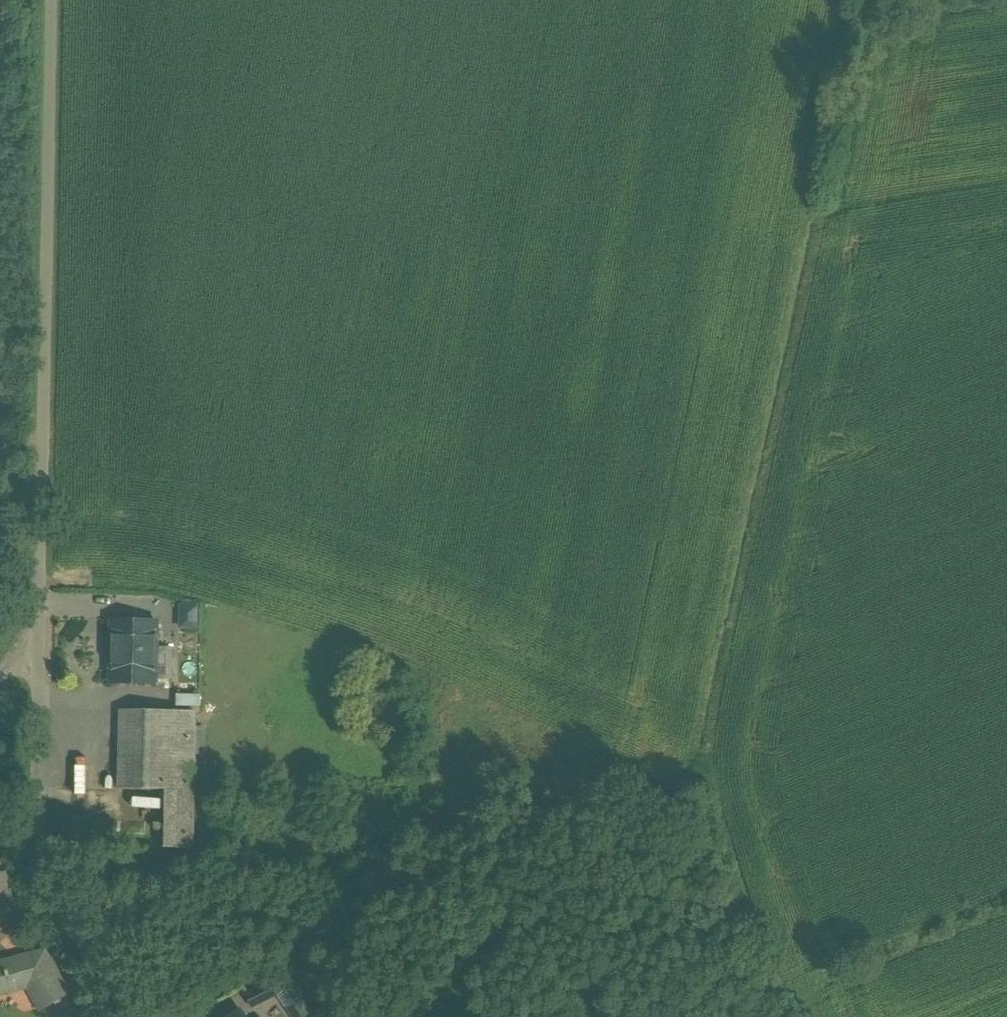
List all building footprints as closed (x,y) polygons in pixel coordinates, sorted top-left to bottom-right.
[(184,627),(203,628),(203,602),(184,602),(184,627)] [(157,623),(115,622),(114,662),(111,662),(111,683),(156,684),(157,623)] [(195,712),(121,710),(120,789),(165,790),(164,848),(192,849),(195,712)] [(0,875),(0,921),(20,918),(18,900),(9,901),(5,875),(0,875)] [(0,963),(0,994),(27,987),(41,1010),(69,993),(44,952),(0,963)] [(286,975),(276,981),(282,992),(294,986),(286,975)] [(276,981),(246,996),(252,1007),(282,992),(276,981)] [(288,1009),(293,1016),(314,1016),(302,1000),(288,1009)]
